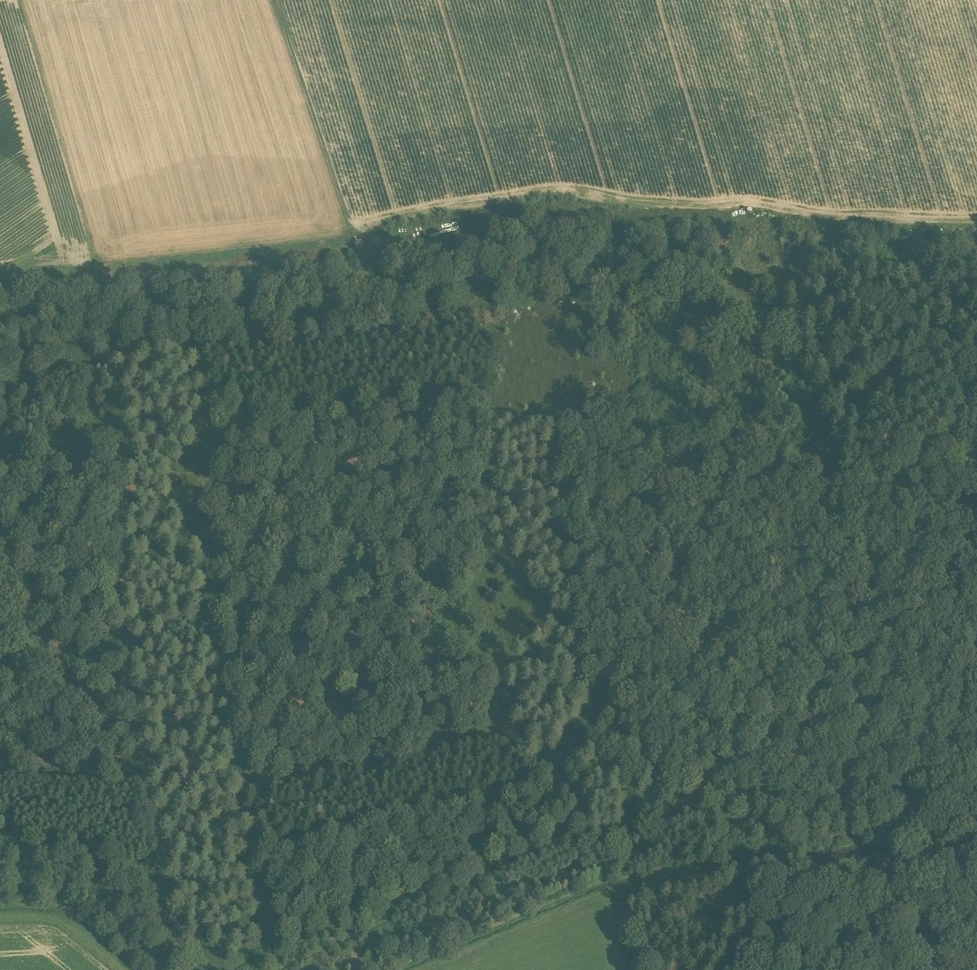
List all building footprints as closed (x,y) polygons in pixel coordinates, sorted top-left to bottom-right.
[(228,548),(231,555),(243,550),(240,543),(228,548)]
